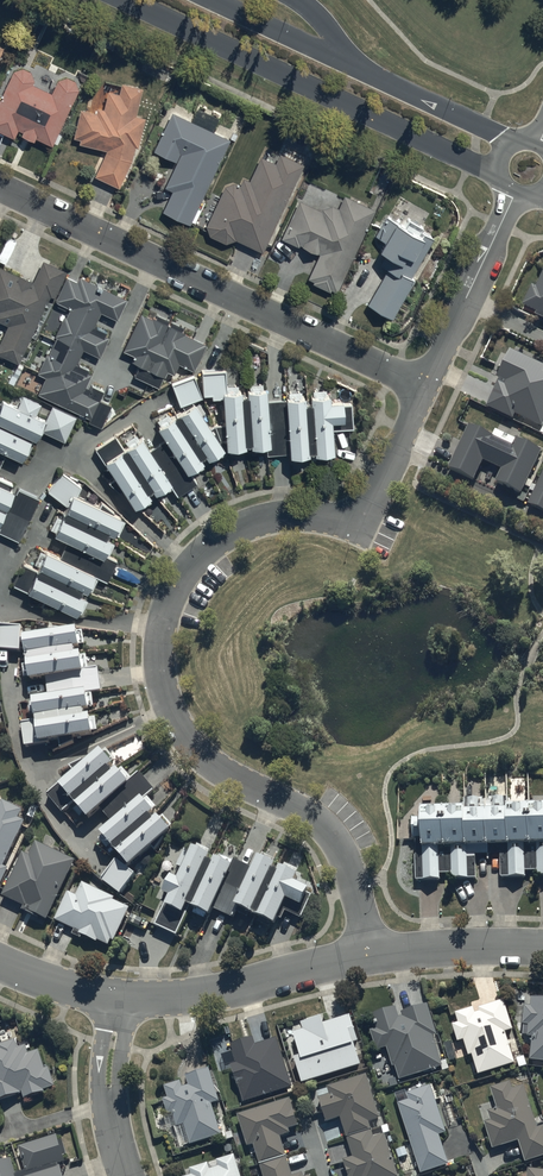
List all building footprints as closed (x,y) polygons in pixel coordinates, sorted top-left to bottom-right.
[(14,69),(0,98),(0,128),(14,135),(17,128),(22,130),(22,131),(35,138),(36,136),(53,144),(79,88),(76,79),(66,76),(58,78),(53,90),(33,82),(35,78),(31,70),(23,66),(14,69)] [(80,108),(74,135),(80,137),(79,142),(106,148),(95,175),(120,185),(136,145),(139,145),(145,115),(137,114),(143,85),(122,81),(120,93),(107,90),(104,107),(96,106),(95,111),(80,108)] [(173,189),(163,208),(190,223),(230,138),(212,129),(218,116),(199,107),(193,119),(173,110),(154,149),(176,160),(164,185),(173,189)] [(225,184),(206,223),(210,234),(226,241),(237,238),(263,251),(304,163),(280,152),(276,161),(260,154),(249,179),(243,176),(240,184),(234,181),(225,184)] [(299,198),(282,236),(318,252),(307,278),(338,292),(376,207),(344,193),(340,206),(331,203),(321,207),(299,198)] [(387,265),(367,302),(393,316),(415,276),(413,275),(434,236),(397,216),(396,219),(386,213),(375,233),(384,239),(381,245),(388,249),(381,262),(387,265)] [(55,297),(67,270),(43,258),(33,278),(19,272),(18,274),(0,266),(0,320),(7,324),(0,339),(0,353),(19,362),(51,295),(55,297)] [(537,286),(532,285),(523,307),(535,313),(534,315),(542,319),(542,272),(537,286)] [(66,275),(56,297),(55,299),(70,306),(39,371),(46,375),(38,391),(90,416),(89,420),(101,425),(106,413),(110,415),(113,408),(110,407),(112,403),(100,397),(105,388),(93,382),(90,386),(85,384),(91,372),(87,370),(89,366),(77,361),(84,347),(100,354),(110,332),(94,324),(101,309),(117,317),(127,296),(80,274),(77,280),(66,275)] [(174,372),(179,361),(194,368),(207,341),(181,329),(183,326),(172,321),(170,325),(167,323),(169,319),(157,314),(156,317),(141,310),(123,348),(135,354),(133,359),(140,362),(134,374),(158,385),(163,374),(164,375),(167,369),(174,372)] [(487,405),(513,418),(515,414),(542,427),(542,366),(511,350),(498,377),(500,378),(487,405)] [(195,398),(202,394),(194,373),(172,381),(182,407),(171,415),(167,410),(158,418),(161,422),(157,425),(166,436),(152,447),(142,434),(139,436),(137,432),(126,439),(128,443),(123,446),(117,435),(96,446),(109,468),(112,466),(116,474),(110,480),(120,490),(124,487),(134,503),(137,502),(140,506),(152,499),(149,494),(152,492),(150,488),(154,486),(156,490),(159,488),(161,492),(173,485),(178,493),(198,480),(193,471),(204,464),(201,459),(205,457),(203,454),(207,452),(209,455),(211,454),(214,459),(225,451),(222,446),(230,444),(230,450),(243,450),(243,443),(247,443),(247,441),(251,441),(252,442),(254,442),(255,448),(267,447),(267,453),(294,452),(294,458),(307,457),(306,451),(310,451),(310,449),(315,449),(315,451),(318,451),(318,457),(331,457),(331,449),(335,449),(333,417),(345,417),(345,397),(336,397),(336,388),(313,388),(313,392),(310,392),(310,398),(308,398),(308,392),(304,392),(304,388),(289,388),(289,393),(287,393),(287,399),(268,399),(268,385),(263,385),(263,382),(249,382),(249,392),(242,392),(242,387),(226,387),(226,369),(202,369),(205,392),(212,392),(212,396),(225,395),(226,422),(213,425),(195,398)] [(3,456),(16,462),(20,455),(24,456),(33,437),(34,435),(37,436),(41,427),(66,439),(77,416),(53,404),(47,416),(37,412),(41,402),(22,393),(18,402),(4,396),(1,402),(0,402),(0,463),(3,456)] [(469,424),(449,467),(475,479),(484,460),(502,469),(496,482),(522,494),(542,450),(517,438),(517,439),(495,429),(492,435),(469,424)] [(63,469),(48,488),(68,504),(62,516),(57,513),(51,526),(55,529),(54,531),(69,537),(61,553),(48,547),(47,550),(42,548),(35,562),(39,564),(37,568),(23,561),(13,583),(35,593),(36,590),(46,595),(42,603),(56,606),(59,601),(77,610),(78,608),(82,610),(87,598),(83,596),(85,591),(83,590),(84,586),(89,588),(90,586),(92,587),(99,574),(108,579),(118,558),(108,553),(114,540),(112,539),(113,536),(108,533),(109,529),(114,531),(116,528),(120,530),(125,520),(121,518),(123,513),(76,491),(82,484),(63,469)] [(528,504),(542,511),(542,472),(528,504)] [(20,539),(40,496),(19,486),(18,489),(15,488),(12,486),(13,483),(0,476),(0,530),(20,539)] [(0,626),(0,650),(23,651),(23,649),(29,648),(31,664),(23,665),(25,678),(31,677),(31,679),(48,677),(50,696),(35,698),(36,702),(30,703),(31,714),(37,714),(38,720),(23,722),(26,746),(46,743),(46,739),(96,733),(96,730),(98,729),(97,717),(92,718),(92,714),(88,715),(87,710),(92,709),(91,706),(96,706),(94,692),(103,691),(100,668),(90,669),(88,655),(83,655),(83,652),(78,653),(78,647),(82,647),(82,644),(86,643),(84,631),(80,631),(80,628),(26,635),(26,638),(22,638),(23,627),(0,626)] [(113,846),(123,856),(120,860),(118,859),(103,880),(122,894),(136,873),(127,867),(131,864),(132,865),(172,831),(170,828),(173,826),(165,816),(163,818),(160,815),(157,818),(154,815),(157,812),(155,810),(158,807),(149,797),(156,791),(141,773),(134,779),(124,768),(121,770),(119,768),(115,771),(112,768),(116,764),(115,763),(117,760),(108,750),(106,752),(103,749),(87,763),(84,759),(71,766),(76,772),(49,795),(64,812),(77,802),(80,806),(75,810),(82,820),(88,815),(90,819),(103,809),(114,823),(103,831),(106,835),(101,839),(109,849),(113,846)] [(509,850),(498,850),(501,877),(532,877),(527,798),(505,800),(509,850)] [(542,876),(542,798),(527,798),(532,877),(542,876)] [(488,851),(498,850),(509,850),(505,800),(485,801),(488,851)] [(10,868),(5,865),(25,821),(19,818),(23,810),(4,801),(0,809),(0,888),(10,868)] [(475,851),(488,851),(485,801),(464,802),(466,851),(475,851)] [(476,879),(475,851),(466,851),(464,802),(442,803),(446,878),(476,879)] [(446,878),(442,803),(418,803),(419,815),(413,814),(415,882),(440,880),(446,878)] [(24,852),(3,895),(25,905),(23,909),(48,921),(76,860),(35,841),(32,848),(33,848),(30,855),(24,852)] [(173,878),(165,893),(172,896),(163,913),(157,925),(178,936),(188,915),(186,914),(189,908),(190,907),(194,909),(193,912),(206,919),(207,916),(210,917),(215,908),(234,918),(237,911),(249,917),(251,913),(261,918),(260,922),(271,928),(273,924),(276,926),(277,923),(283,911),(302,919),(313,896),(309,894),(312,889),(297,881),(300,874),(297,872),(298,870),(287,864),(286,866),(285,867),(283,866),(282,868),(280,871),(276,868),(278,864),(275,862),(277,859),(265,853),(264,856),(263,858),(261,857),(260,859),(255,869),(235,859),(234,861),(222,855),(221,857),(220,858),(218,858),(217,860),(216,863),(210,860),(213,856),(209,854),(211,851),(199,845),(198,847),(196,846),(195,849),(193,853),(186,850),(185,852),(178,865),(185,869),(180,879),(174,876),(173,878)] [(68,891),(55,918),(76,930),(74,935),(81,938),(83,935),(98,942),(98,941),(109,946),(112,940),(114,941),(130,908),(115,900),(116,898),(83,882),(80,888),(74,886),(71,892),(68,891)] [(542,1059),(542,993),(530,991),(525,1033),(531,1033),(529,1057),(542,1059)] [(500,995),(455,1009),(475,1072),(514,1059),(504,1028),(510,1026),(500,995)] [(388,1043),(399,1077),(442,1063),(433,1032),(436,1031),(426,1000),(397,1009),(395,1002),(372,1010),(376,1024),(369,1026),(376,1047),(388,1043)] [(292,1054),(301,1081),(360,1062),(344,1011),(321,1018),(319,1013),(299,1019),(300,1025),(291,1030),(299,1052),(292,1054)] [(230,1061),(242,1100),(291,1084),(275,1034),(253,1041),(251,1033),(229,1040),(235,1059),(230,1061)] [(0,1044),(0,1095),(19,1088),(22,1096),(54,1086),(41,1046),(27,1050),(23,1036),(0,1044)] [(218,1098),(208,1065),(185,1071),(186,1076),(163,1083),(175,1123),(184,1121),(189,1139),(220,1130),(211,1100),(218,1098)] [(352,1156),(343,1159),(348,1175),(391,1175),(396,1174),(383,1131),(374,1134),(370,1119),(378,1117),(364,1072),(327,1083),(330,1092),(319,1095),(327,1118),(339,1115),(352,1156)] [(523,1159),(542,1153),(542,1123),(536,1125),(523,1082),(512,1085),(510,1079),(491,1085),(497,1106),(487,1108),(490,1116),(482,1118),(490,1145),(517,1137),(523,1159)] [(408,1098),(397,1102),(420,1170),(447,1161),(437,1133),(445,1130),(429,1083),(405,1091),(408,1098)] [(309,1169),(292,1175),(277,1131),(296,1125),(287,1097),(237,1112),(246,1140),(252,1139),(264,1175),(311,1175),(309,1169)] [(56,1132),(18,1144),(26,1169),(64,1157),(56,1132)] [(233,1151),(189,1165),(191,1173),(181,1175),(241,1175),(233,1151)] [(0,1158),(0,1175),(16,1175),(10,1155),(0,1158)] [(21,1175),(64,1175),(61,1164),(21,1175)] [(528,1167),(527,1175),(542,1175),(542,1168),(528,1167)]
